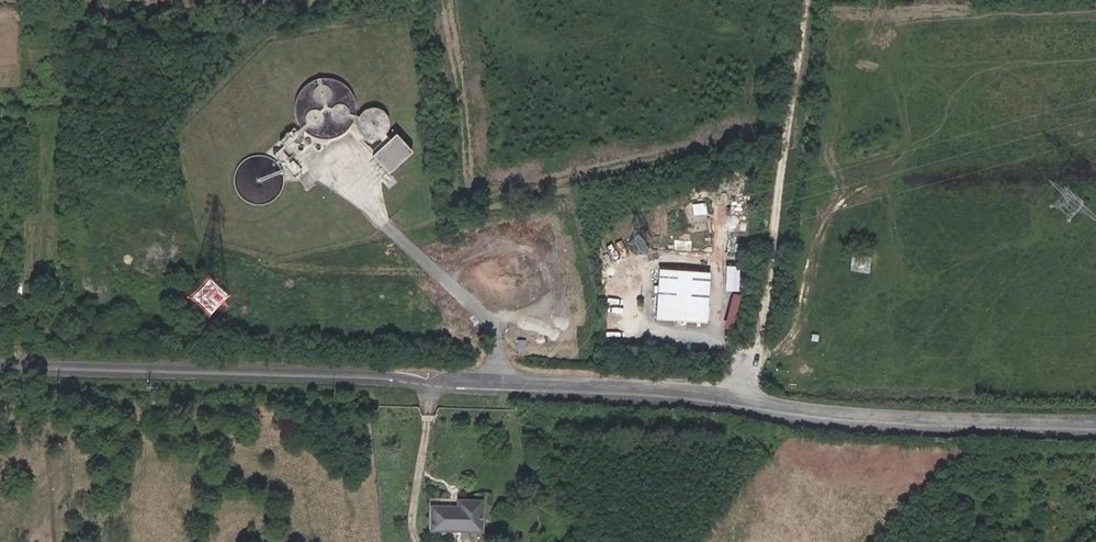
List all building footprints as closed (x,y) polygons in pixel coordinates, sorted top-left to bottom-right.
[(355,110),(337,96),(315,98),(300,114),(300,137),(306,147),(316,153),(320,155),(338,154),(350,147),(358,133),(355,110)] [(387,130),(375,125),(364,131),(360,144),(365,153),(377,158),(388,152),(392,141),(387,130)] [(398,153),(374,174),(390,192),(414,171),(398,153)] [(281,182),(270,172),(254,171),(241,179),(235,193),(239,208),(251,218),(262,220),(266,219),(271,217),(279,211),(284,202),(285,192),(281,182)] [(870,258),(855,256),(853,268),(868,271),(870,258)] [(745,290),(746,264),(731,264),(730,290),(745,290)] [(713,272),(661,269),(658,319),(708,323),(713,272)] [(729,328),(742,329),(745,293),(732,292),(729,328)] [(480,504),(430,502),(429,529),(479,532),(480,504)]
